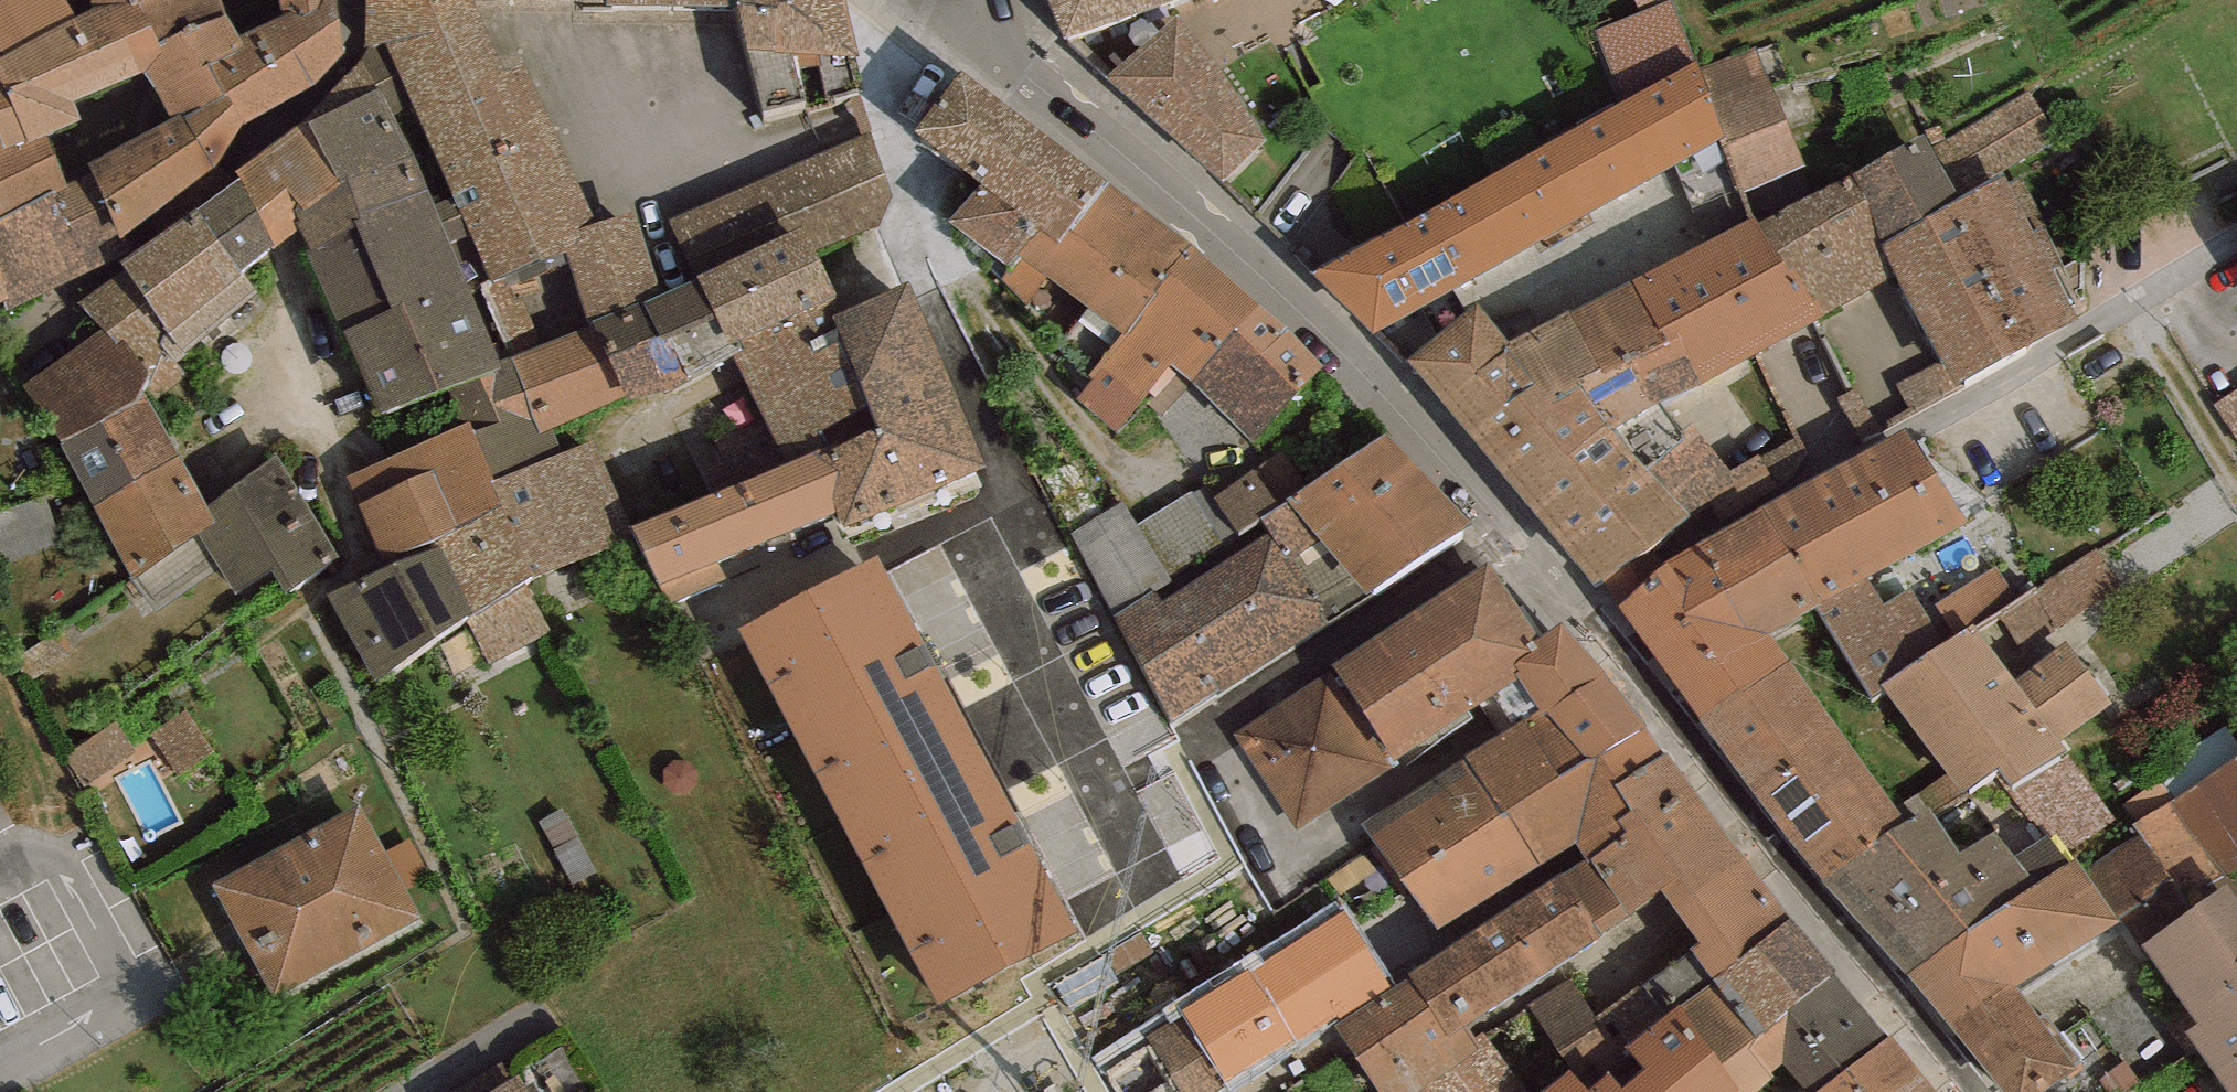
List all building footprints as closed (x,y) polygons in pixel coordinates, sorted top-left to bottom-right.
[(0,2),(0,51),(4,57),(0,59),(0,82),(29,141),(48,134),(81,121),(73,98),(144,73),(162,53),(158,42),(141,3),(94,4),(74,17),(65,0),(3,0),(0,2)] [(144,73),(172,119),(180,114),(183,119),(225,96),(207,66),(168,0),(147,0),(141,3),(158,42),(162,53),(144,73)] [(239,38),(227,19),(221,0),(168,0),(207,66),(225,96),(243,124),(313,85),(343,51),(337,0),(316,0),(283,17),(239,38)] [(283,17),(316,0),(279,0),(283,17)] [(661,293),(634,212),(597,222),(525,69),(503,69),(473,0),(368,0),(365,46),(369,45),(384,42),(413,107),(491,280),(481,285),(511,359),(542,346),(523,298),(516,300),(508,274),(565,251),(588,322),(594,319),(661,293)] [(845,0),(736,0),(737,5),(763,110),(806,102),(807,113),(834,105),(832,98),(863,92),(845,0)] [(1065,38),(1170,0),(1050,0),(1065,38)] [(1489,177),(1531,245),(1674,165),(1692,208),(1741,187),(1725,137),(1701,68),(1698,61),(1695,63),(1671,1),(1596,34),(1625,101),(1489,177)] [(1220,69),(1178,16),(1106,77),(1171,136),(1221,181),(1267,141),(1220,69)] [(307,120),(340,183),(297,215),(300,230),(312,250),(357,228),(352,220),(428,189),(396,114),(413,107),(384,42),(369,45),(361,63),(307,120)] [(1757,49),(1701,68),(1725,137),(1741,187),(1743,193),(1806,166),(1757,49)] [(961,68),(914,129),(983,185),(954,220),(1010,265),(1017,256),(1037,230),(1061,248),(1111,182),(961,68)] [(48,134),(29,141),(0,82),(0,217),(1,218),(51,193),(53,197),(68,188),(48,134)] [(2030,91),(1933,148),(1961,197),(2003,171),(2059,141),(2030,91)] [(216,166),(243,124),(225,96),(183,119),(180,114),(172,119),(88,165),(92,175),(119,240),(216,166)] [(340,183),(307,120),(236,173),(241,178),(274,245),(300,230),(297,215),(340,183)] [(870,134),(670,219),(698,279),(729,343),(739,339),(838,298),(819,250),(880,226),(894,197),(870,134)] [(1759,222),(1823,316),(1896,276),(1881,247),(1961,197),(1933,148),(1925,134),(1848,178),(1759,222)] [(1964,380),(2084,315),(2023,179),(2011,183),(2003,171),(1961,197),(1881,247),(1896,276),(1942,361),(1895,384),(1910,410),(1888,421),(1891,428),(1968,387),(1964,380)] [(92,175),(68,188),(53,197),(51,193),(1,218),(0,218),(0,282),(8,301),(11,309),(123,254),(119,240),(92,175)] [(1489,177),(1312,273),(1376,334),(1531,245),(1489,177)] [(274,245),(241,178),(198,210),(242,270),(274,245)] [(1002,280),(1028,306),(1046,277),(1125,334),(1191,244),(1111,182),(1061,248),(1037,230),(1017,256),(1010,265),(1002,280)] [(465,280),(428,189),(352,220),(357,228),(312,250),(307,252),(344,332),(465,280)] [(255,292),(242,270),(198,210),(122,263),(125,269),(78,302),(103,330),(117,344),(124,341),(150,374),(146,385),(155,398),(186,373),(180,362),(255,292)] [(1759,222),(1631,281),(1672,362),(1685,356),(1701,385),(1823,316),(1759,222)] [(1125,334),(1170,364),(1192,381),(1259,305),(1191,244),(1125,334)] [(594,319),(627,396),(668,390),(733,356),(745,351),(739,339),(729,343),(698,279),(661,293),(594,319)] [(465,280),(344,332),(382,414),(451,386),(502,367),(499,362),(465,280)] [(986,465),(908,281),(844,311),(833,316),(878,429),(831,450),(828,444),(785,462),(632,526),(637,537),(668,605),(727,579),(719,562),(837,511),(843,527),(986,465)] [(1626,364),(1653,405),(1657,403),(1701,385),(1685,356),(1672,362),(1631,281),(1568,313),(1604,375),(1626,364)] [(838,298),(739,339),(745,351),(733,356),(785,462),(828,444),(831,450),(878,429),(833,316),(844,311),(838,298)] [(1550,406),(1508,343),(1477,302),(1406,363),(1599,591),(1690,517),(1612,430),(1580,388),(1550,406)] [(1323,366),(1259,305),(1192,381),(1254,443),(1323,366)] [(1604,375),(1568,313),(1508,343),(1550,406),(1580,388),(1612,430),(1653,405),(1626,364),(1604,375)] [(496,480),(563,454),(553,429),(627,396),(594,319),(588,322),(590,326),(542,346),(511,359),(499,362),(502,367),(451,386),(463,425),(470,421),(496,480)] [(103,330),(22,385),(60,443),(138,403),(142,394),(146,385),(150,374),(124,341),(117,344),(103,330)] [(1170,364),(1125,334),(1088,376),(1093,380),(1077,399),(1116,430),(1170,364)] [(2215,404),(2236,435),(2236,390),(2215,404)] [(181,456),(142,394),(138,403),(60,443),(94,505),(181,456)] [(1612,430),(1690,517),(1737,494),(1729,471),(1692,424),(1680,431),(1657,403),(1653,405),(1612,430)] [(463,425),(344,476),(382,561),(435,540),(439,547),(472,614),(464,620),(491,663),(548,629),(525,585),(535,578),(501,507),(490,483),(496,480),(470,421),(463,425)] [(1813,481),(1868,576),(1968,522),(1906,428),(1813,481)] [(1471,522),(1387,432),(1308,486),(1288,500),(1259,520),(1269,533),(1328,623),(1373,594),(1471,522)] [(563,454),(496,480),(490,483),(501,507),(535,578),(637,537),(632,526),(593,443),(563,454)] [(1288,500),(1308,486),(1283,450),(1213,497),(1237,533),(1259,520),(1288,500)] [(338,555),(277,455),(209,508),(217,523),(197,536),(235,597),(272,575),(286,595),(338,555)] [(209,508),(181,456),(94,505),(132,579),(197,536),(217,523),(209,508)] [(1819,604),(1868,576),(1813,481),(1765,508),(1819,604)] [(1170,722),(1328,623),(1269,533),(1232,557),(1190,492),(1137,526),(1178,592),(1163,602),(1154,591),(1114,616),(1170,722)] [(1122,502),(1071,533),(1114,616),(1154,591),(1163,602),(1178,592),(1137,526),(1122,502)] [(1815,606),(1819,604),(1765,508),(1698,543),(1756,640),(1769,634),(1815,606)] [(1666,562),(1617,606),(1697,716),(1740,687),(1743,692),(1791,660),(1769,634),(1756,640),(1698,543),(1666,562)] [(472,614),(439,547),(328,595),(375,682),(464,620),(472,614)] [(2120,588),(2097,550),(2046,581),(2016,599),(1997,612),(2018,646),(2046,625),(2053,633),(2120,588)] [(1076,934),(879,556),(740,629),(942,1006),(1076,934)] [(1542,635),(1490,563),(1334,665),(1336,670),(1396,760),(1518,679),(1514,674),(1519,671),(1514,663),(1531,652),(1527,645),(1542,635)] [(1937,605),(1956,635),(1972,624),(1975,627),(1997,612),(2016,599),(1997,567),(1937,605)] [(1883,603),(1868,576),(1819,604),(1815,606),(1872,699),(1885,689),(1882,684),(1944,643),(1912,588),(1883,603)] [(1645,729),(1563,622),(1542,635),(1527,645),(1531,652),(1514,663),(1519,671),(1514,674),(1518,679),(1543,712),(1465,758),(1504,812),(1645,729)] [(2061,742),(2112,702),(2065,642),(2015,680),(1975,627),(1972,624),(1956,635),(1944,643),(1882,684),(1885,689),(1962,793),(1998,768),(2012,784),(2067,750),(2061,742)] [(1897,808),(1791,660),(1743,692),(1740,687),(1697,716),(1824,880),(1906,821),(1897,808)] [(1400,765),(1396,760),(1336,670),(1233,733),(1296,831),(1400,765)] [(1504,812),(1540,865),(1575,843),(1587,858),(1626,833),(1620,823),(1636,812),(1617,785),(1665,751),(1645,729),(1504,812)] [(2047,835),(2061,854),(2114,819),(2067,750),(2012,784),(2005,790),(2030,823),(2034,820),(2047,835)] [(1729,841),(1665,751),(1617,785),(1636,812),(1620,823),(1626,833),(1587,858),(1628,915),(1661,889),(1729,841)] [(2133,825),(2139,835),(2168,877),(2190,911),(2228,884),(2224,876),(2236,868),(2236,755),(2133,825)] [(1504,812),(1465,758),(1362,824),(1437,931),(1540,865),(1504,812)] [(1968,930),(2037,885),(2014,856),(1993,831),(1961,853),(1921,795),(1897,808),(1906,821),(1824,880),(1908,974),(1968,930)] [(360,804),(212,882),(274,999),(422,921),(360,804)] [(2047,835),(2014,856),(2037,885),(2069,864),(2061,854),(2047,835)] [(2115,916),(2168,877),(2139,835),(2084,870),(2115,916)] [(1713,981),(1791,919),(1729,841),(1661,889),(1699,943),(1690,949),(1691,952),(1713,981)] [(1464,1029),(1628,915),(1587,858),(1550,880),(1405,977),(1448,1040),(1464,1029)] [(2084,870),(2077,859),(2069,864),(2037,885),(1968,930),(1908,974),(1950,1027),(2014,986),(2119,921),(2115,916),(2084,870)] [(2141,945),(2196,1025),(2186,1032),(2229,1091),(2236,1091),(2236,896),(2228,884),(2190,911),(2141,945)] [(1390,988),(1336,901),(1175,1001),(1184,1014),(1227,1083),(1231,1089),(1335,1025),(1390,988)] [(1836,972),(1791,919),(1713,981),(1756,1037),(1762,1031),(1836,972)] [(1713,981),(1691,952),(1597,1016),(1626,1048),(1713,981)] [(1836,972),(1762,1031),(1785,1061),(1809,1091),(1818,1091),(1888,1039),(1836,972)] [(1570,976),(1527,1003),(1560,1054),(1602,1027),(1570,976)] [(1405,977),(1390,988),(1335,1025),(1380,1091),(1414,1091),(1478,1049),(1472,1039),(1464,1029),(1448,1040),(1405,977)] [(1785,1061),(1762,1031),(1756,1037),(1713,981),(1626,1048),(1645,1069),(1624,1088),(1607,1073),(1589,1090),(1570,1070),(1546,1091),(1758,1091),(1772,1080),(1768,1075),(1785,1061)] [(2014,986),(1950,1027),(2003,1091),(2043,1091),(2077,1067),(2014,986)] [(1227,1083),(1184,1014),(1147,1037),(1182,1091),(1214,1091),(1227,1083)] [(1472,1039),(1478,1049),(1414,1091),(1527,1091),(1482,1032),(1472,1039)] [(1892,1036),(1888,1039),(1818,1091),(1937,1091),(1892,1036)] [(519,1075),(490,1091),(530,1091),(519,1075)]
